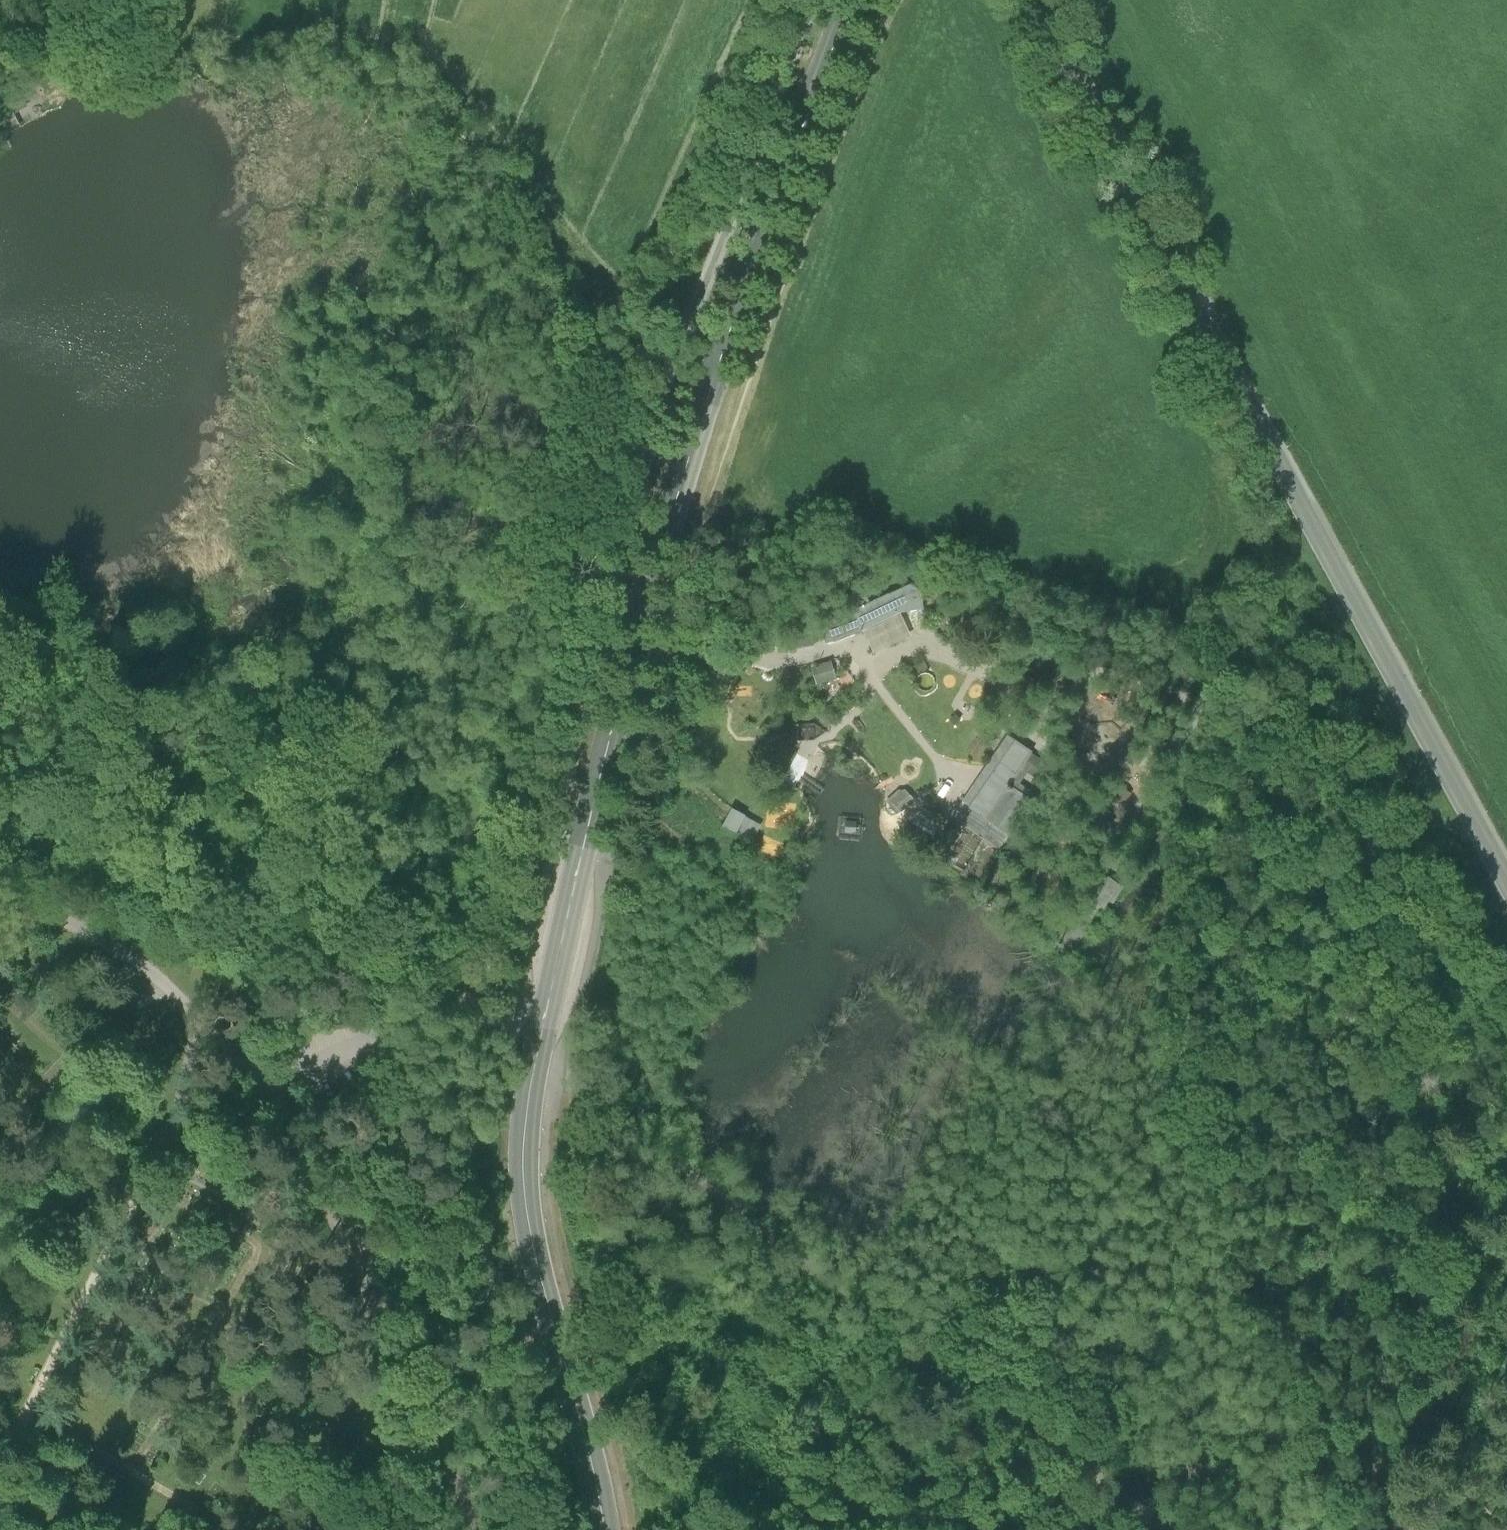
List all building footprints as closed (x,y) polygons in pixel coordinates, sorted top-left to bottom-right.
[(10,129),(0,113),(0,136),(10,129)] [(826,622),(834,642),(866,629),(875,651),(913,635),(903,611),(929,608),(914,578),(851,605),(854,610),(826,622)] [(813,666),(818,683),(837,677),(832,660),(813,666)] [(1047,754),(1007,729),(963,799),(1003,824),(1047,754)] [(757,840),(765,822),(727,806),(719,824),(757,840)] [(580,1107),(567,1105),(565,1119),(578,1121),(580,1107)]
